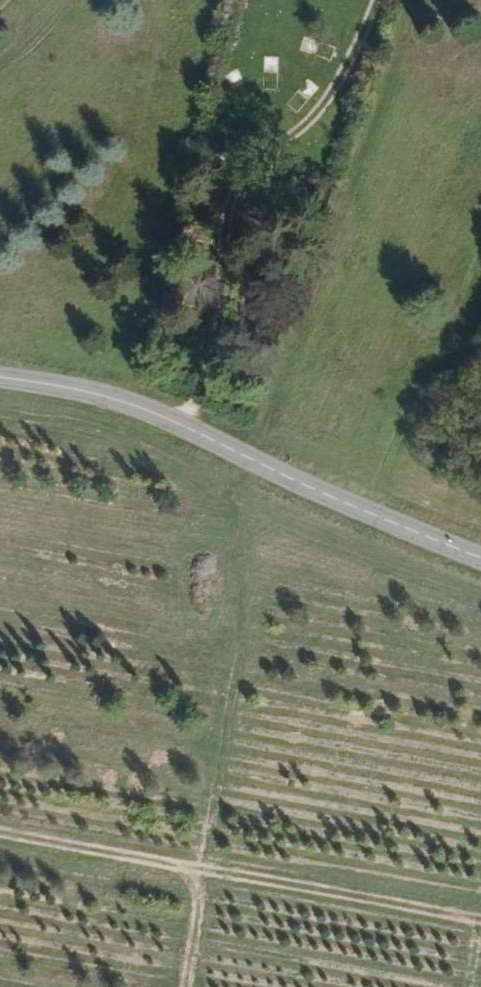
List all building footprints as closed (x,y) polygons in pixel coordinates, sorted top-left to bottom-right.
[(277,86),(277,58),(263,58),(264,86),(277,86)]
